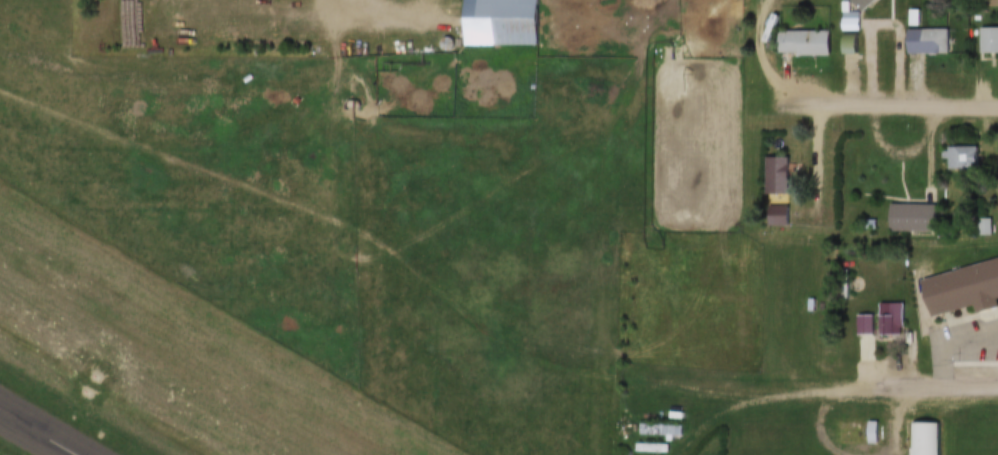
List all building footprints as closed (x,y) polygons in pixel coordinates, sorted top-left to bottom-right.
[(458,49),(535,49),(535,0),(458,0),(458,49)] [(860,15),(876,0),(846,0),(860,15)] [(974,31),(974,57),(997,57),(997,31),(974,31)] [(945,57),(945,32),(916,32),(916,57),(945,57)] [(827,34),(776,34),(776,58),(827,58),(827,34)] [(976,173),(976,150),(940,150),(940,173),(976,173)] [(786,160),(762,160),(762,198),(786,198),(786,160)] [(934,235),(934,207),(885,207),(885,235),(934,235)] [(925,313),(927,312),(929,321),(970,312),(971,318),(989,314),(987,304),(997,301),(997,264),(918,281),(925,313)] [(877,306),(877,339),(901,339),(901,306),(877,306)] [(906,426),(906,454),(934,454),(935,426),(906,426)]
